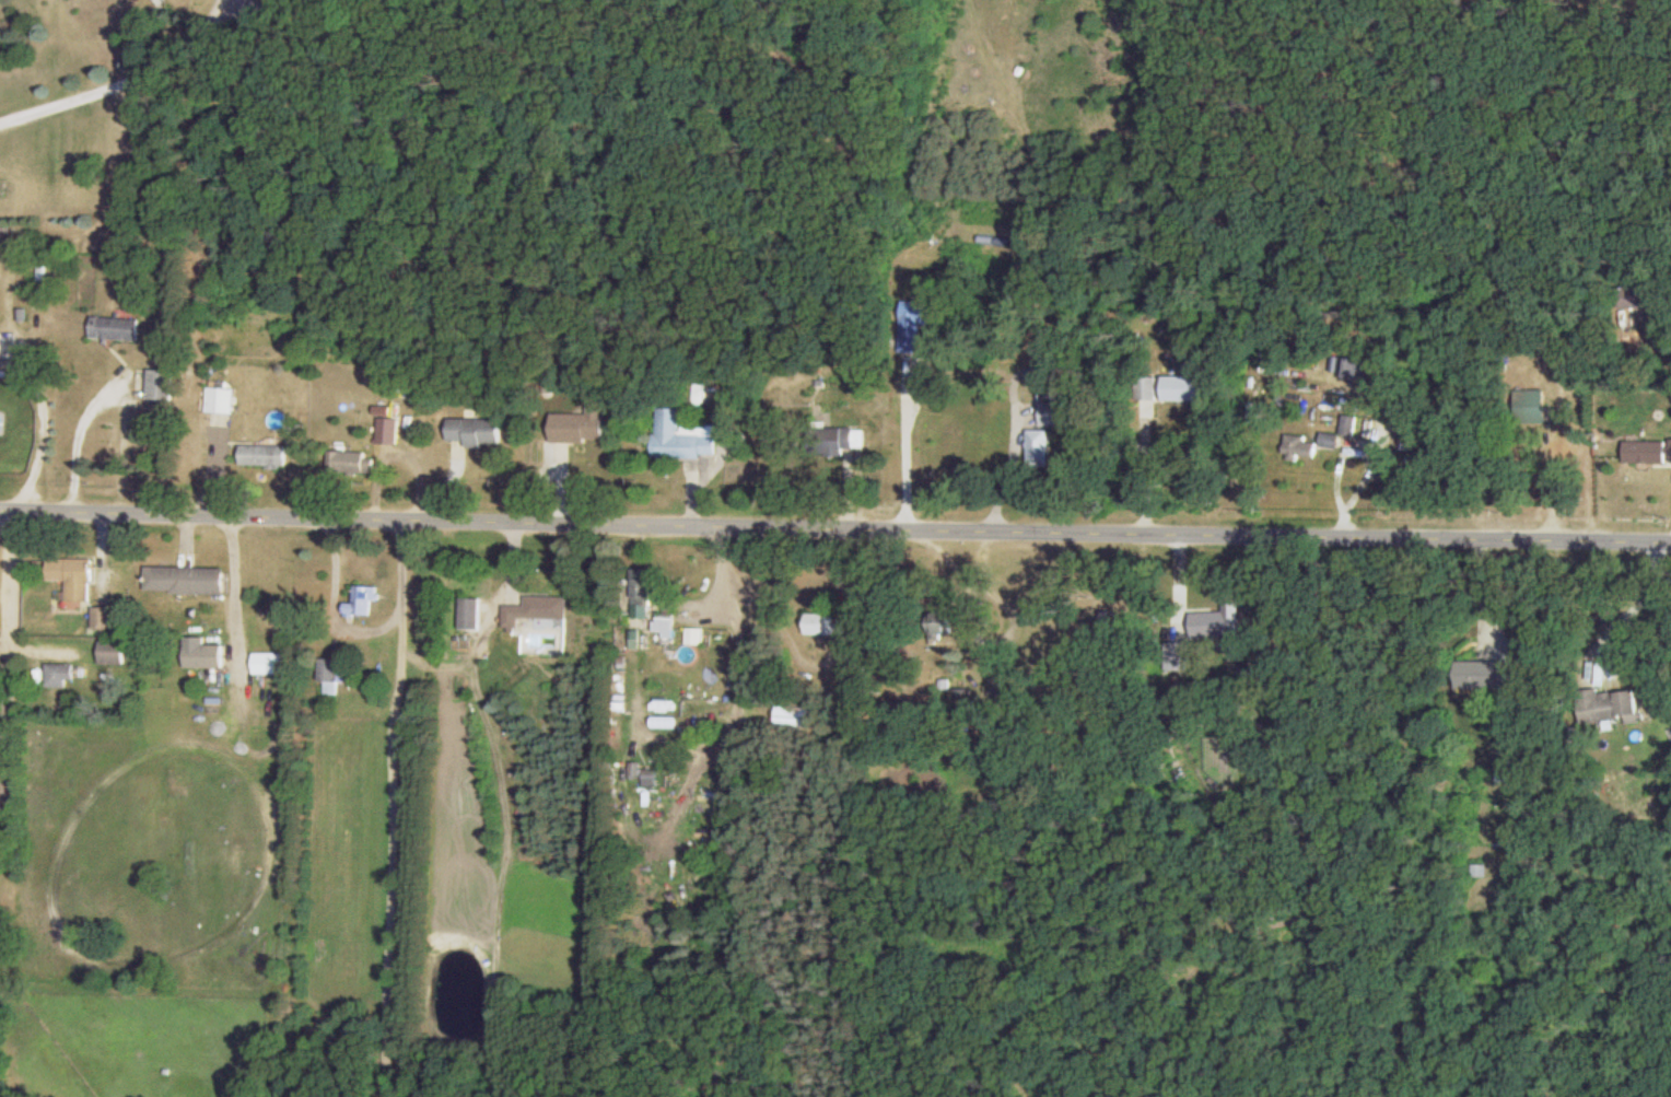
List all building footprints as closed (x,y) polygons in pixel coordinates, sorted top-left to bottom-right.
[(1648,307),(1648,286),(1620,286),(1620,307),(1648,307)] [(901,301),(901,354),(921,354),(921,324),(934,324),(934,301),(901,301)] [(91,337),(139,340),(140,318),(92,315),(91,337)] [(1341,376),(1368,380),(1371,359),(1344,355),(1341,376)] [(173,398),(173,369),(149,369),(149,398),(173,398)] [(1205,375),(1164,375),(1164,400),(1205,400),(1205,375)] [(234,387),(208,386),(207,411),(233,412),(234,387)] [(1526,421),(1546,420),(1545,389),(1525,390),(1526,421)] [(552,443),(605,443),(605,401),(588,401),(588,414),(552,414),(552,443)] [(1069,402),(1041,402),(1041,425),(1069,425),(1069,402)] [(716,459),(716,427),(679,426),(680,408),(656,408),(655,457),(716,459)] [(1342,432),(1354,434),(1357,416),(1344,414),(1342,432)] [(398,417),(378,417),(378,443),(398,443),(398,417)] [(502,418),(449,418),(449,441),(468,441),(468,445),(502,445),(502,418)] [(864,428),(814,430),(814,444),(821,444),(822,451),(864,449),(864,428)] [(1029,430),(1029,466),(1050,466),(1050,430),(1029,430)] [(1317,441),(1307,440),(1307,435),(1286,433),(1284,459),(1315,462),(1317,441)] [(1322,446),(1340,446),(1340,433),(1322,433),(1322,446)] [(1667,462),(1667,440),(1626,440),(1626,462),(1667,462)] [(287,444),(241,444),(241,465),(287,465),(287,444)] [(373,473),(373,451),(328,451),(328,473),(373,473)] [(67,600),(91,600),(91,558),(49,558),(49,579),(67,579),(67,600)] [(225,592),(225,567),(154,566),(154,591),(225,592)] [(632,568),(632,605),(653,605),(653,568),(632,568)] [(373,613),(372,584),(354,585),(354,602),(345,602),(345,614),(373,613)] [(526,596),(526,607),(504,606),(504,628),(519,629),(519,617),(567,619),(567,598),(526,596)] [(481,597),(460,597),(460,629),(481,629),(481,597)] [(1224,611),(1191,611),(1191,637),(1223,637),(1223,651),(1240,651),(1240,603),(1224,603),(1224,611)] [(114,629),(114,606),(93,606),(93,629),(114,629)] [(931,635),(954,635),(954,610),(931,610),(931,635)] [(1117,611),(1100,611),(1100,644),(1117,644),(1117,611)] [(845,623),(837,623),(837,614),(807,613),(806,634),(844,635),(845,623)] [(670,629),(670,619),(657,619),(657,629),(670,629)] [(125,662),(125,640),(101,640),(101,662),(125,662)] [(1187,642),(1166,642),(1166,670),(1188,670),(1187,642)] [(223,643),(187,643),(187,666),(223,666),(223,643)] [(285,652),(253,652),(253,673),(285,673),(285,652)] [(338,680),(350,682),(352,660),(321,657),(318,680),(325,680),(323,693),(336,694),(338,680)] [(1514,661),(1459,661),(1459,688),(1514,688),(1514,661)] [(46,685),(74,685),(74,663),(46,663),(46,685)] [(1581,725),(1640,720),(1637,689),(1579,693),(1581,725)] [(777,728),(809,728),(809,707),(777,707),(777,728)] [(1510,758),(1495,758),(1495,781),(1510,781),(1510,758)] [(643,786),(656,786),(656,770),(639,770),(639,765),(623,765),(623,777),(643,777),(643,786)] [(1474,876),(1486,875),(1486,864),(1474,865),(1474,876)]
